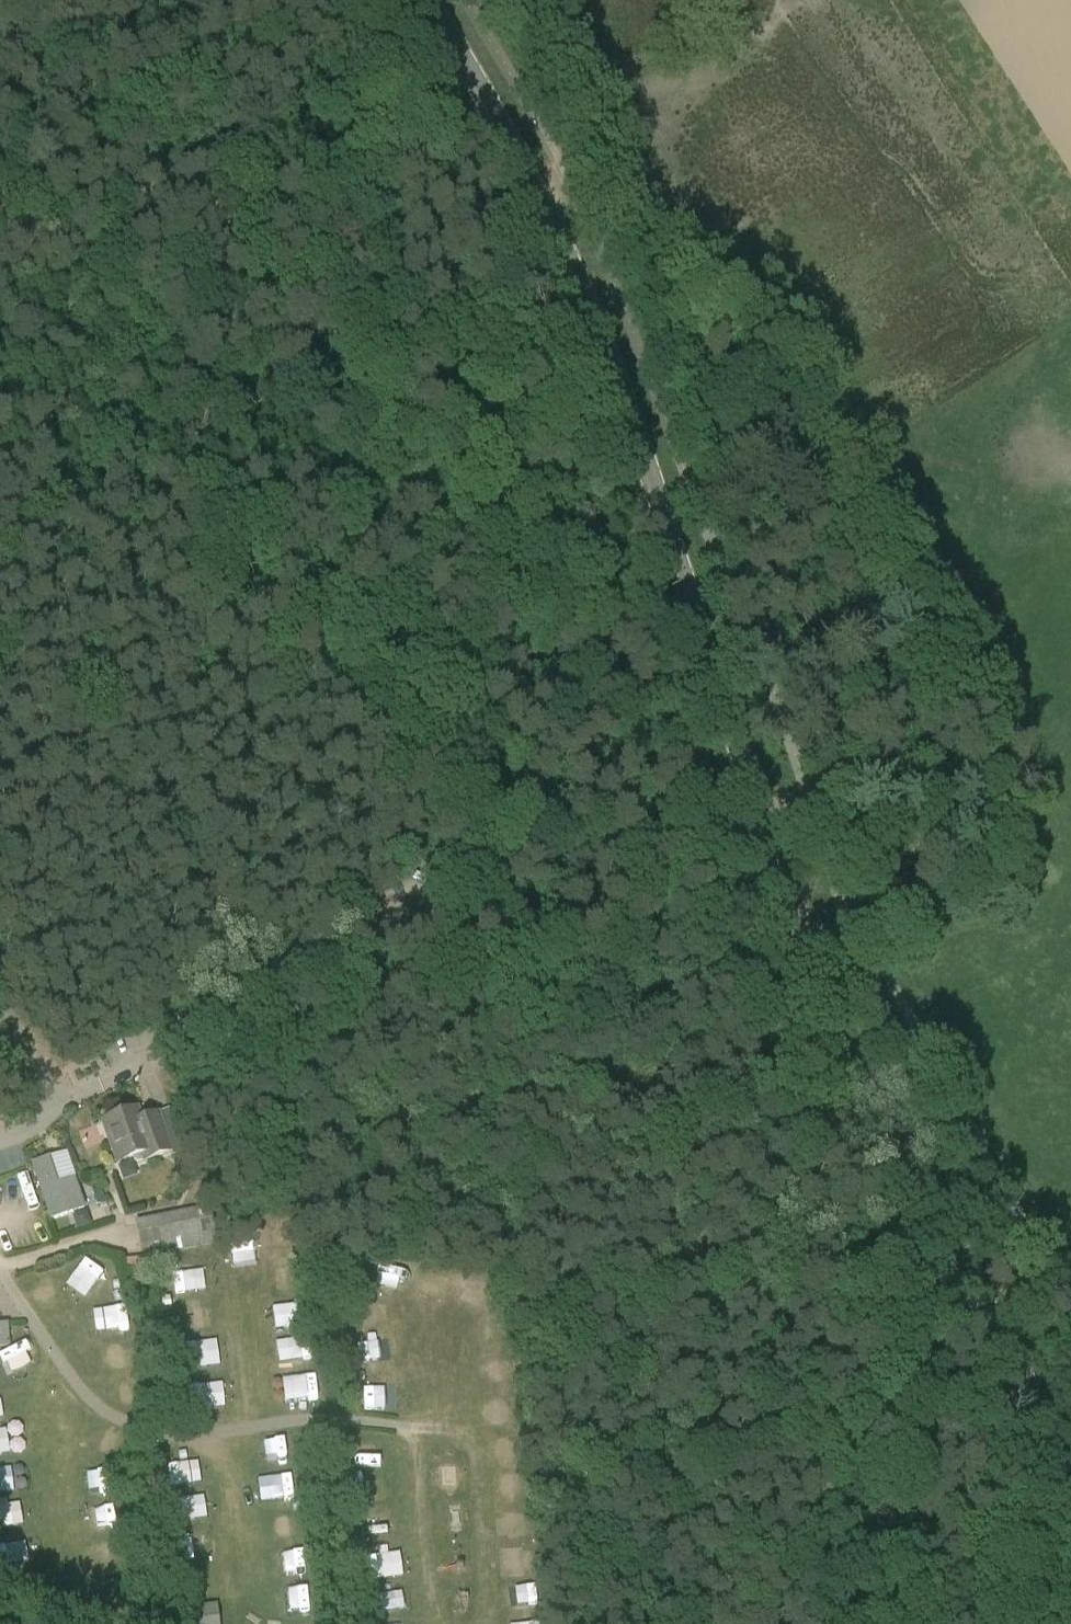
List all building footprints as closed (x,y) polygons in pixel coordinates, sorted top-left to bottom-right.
[(164,1118),(148,1124),(142,1108),(108,1120),(123,1162),(137,1157),(140,1164),(176,1151),(164,1118)] [(58,1182),(50,1158),(31,1164),(50,1222),(86,1209),(75,1177),(58,1182)] [(92,1191),(97,1205),(106,1203),(101,1188),(92,1191)] [(203,1207),(135,1221),(141,1248),(143,1258),(217,1243),(210,1206),(203,1207)] [(10,1347),(8,1323),(0,1324),(0,1348),(10,1347)] [(27,1559),(25,1537),(0,1540),(0,1562),(27,1559)] [(195,1620),(216,1618),(214,1603),(193,1606),(195,1620)]
